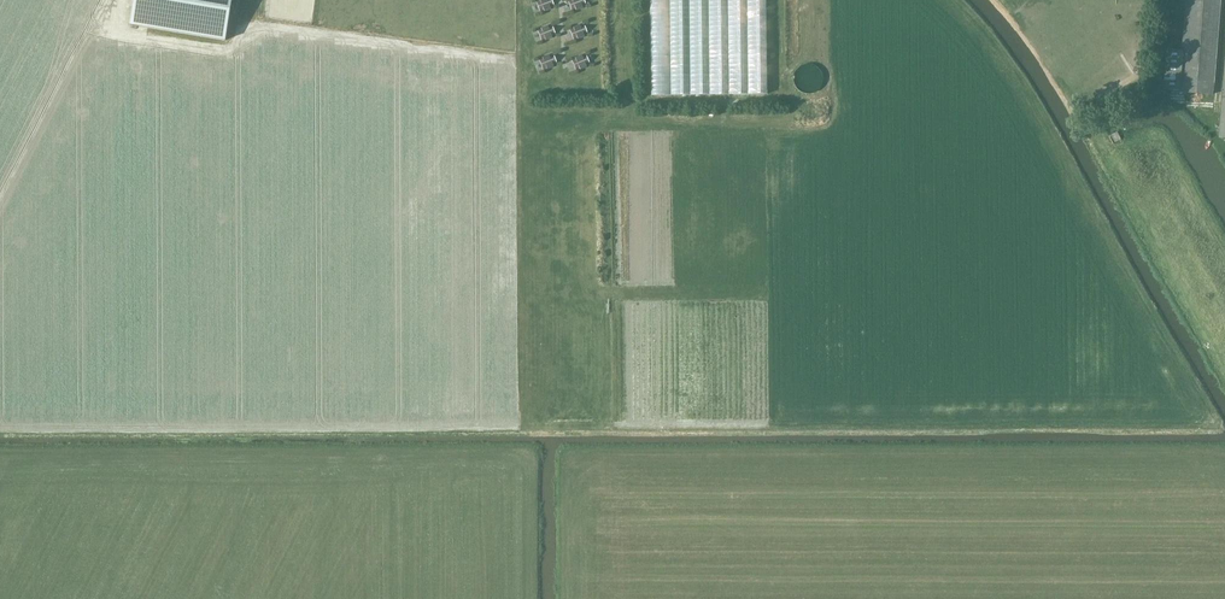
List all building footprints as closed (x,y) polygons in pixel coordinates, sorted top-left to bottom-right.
[(129,25),(224,41),(231,0),(133,0),(129,25)] [(553,5),(551,0),(540,0),(541,2),(537,3),(540,10),(543,9),(544,12),(551,9),(550,6),(553,5)] [(585,4),(583,0),(572,0),(572,1),(569,2),(572,9),(575,8),(576,11),(583,8),(582,5),(585,4)] [(651,96),(767,94),(766,0),(650,0),(651,96)] [(1181,50),(1165,49),(1162,88),(1178,90),(1178,92),(1190,93),(1190,100),(1200,101),(1201,94),(1212,95),(1220,0),(1185,0),(1181,50)] [(551,35),(554,34),(552,27),(549,28),(548,25),(541,28),(542,31),(539,32),(541,39),(545,38),(546,40),(552,38),(551,35)] [(583,34),(586,33),(584,26),(581,27),(580,25),(573,27),(574,30),(571,31),(573,38),(577,37),(578,40),(584,37),(583,34)] [(553,64),(556,63),(553,56),(550,57),(549,55),(542,57),(543,60),(540,61),(543,68),(546,67),(547,70),(554,67),(553,64)] [(586,65),(589,64),(586,57),(583,58),(582,55),(575,58),(576,61),(573,62),(576,69),(579,67),(580,70),(587,68),(586,65)]
